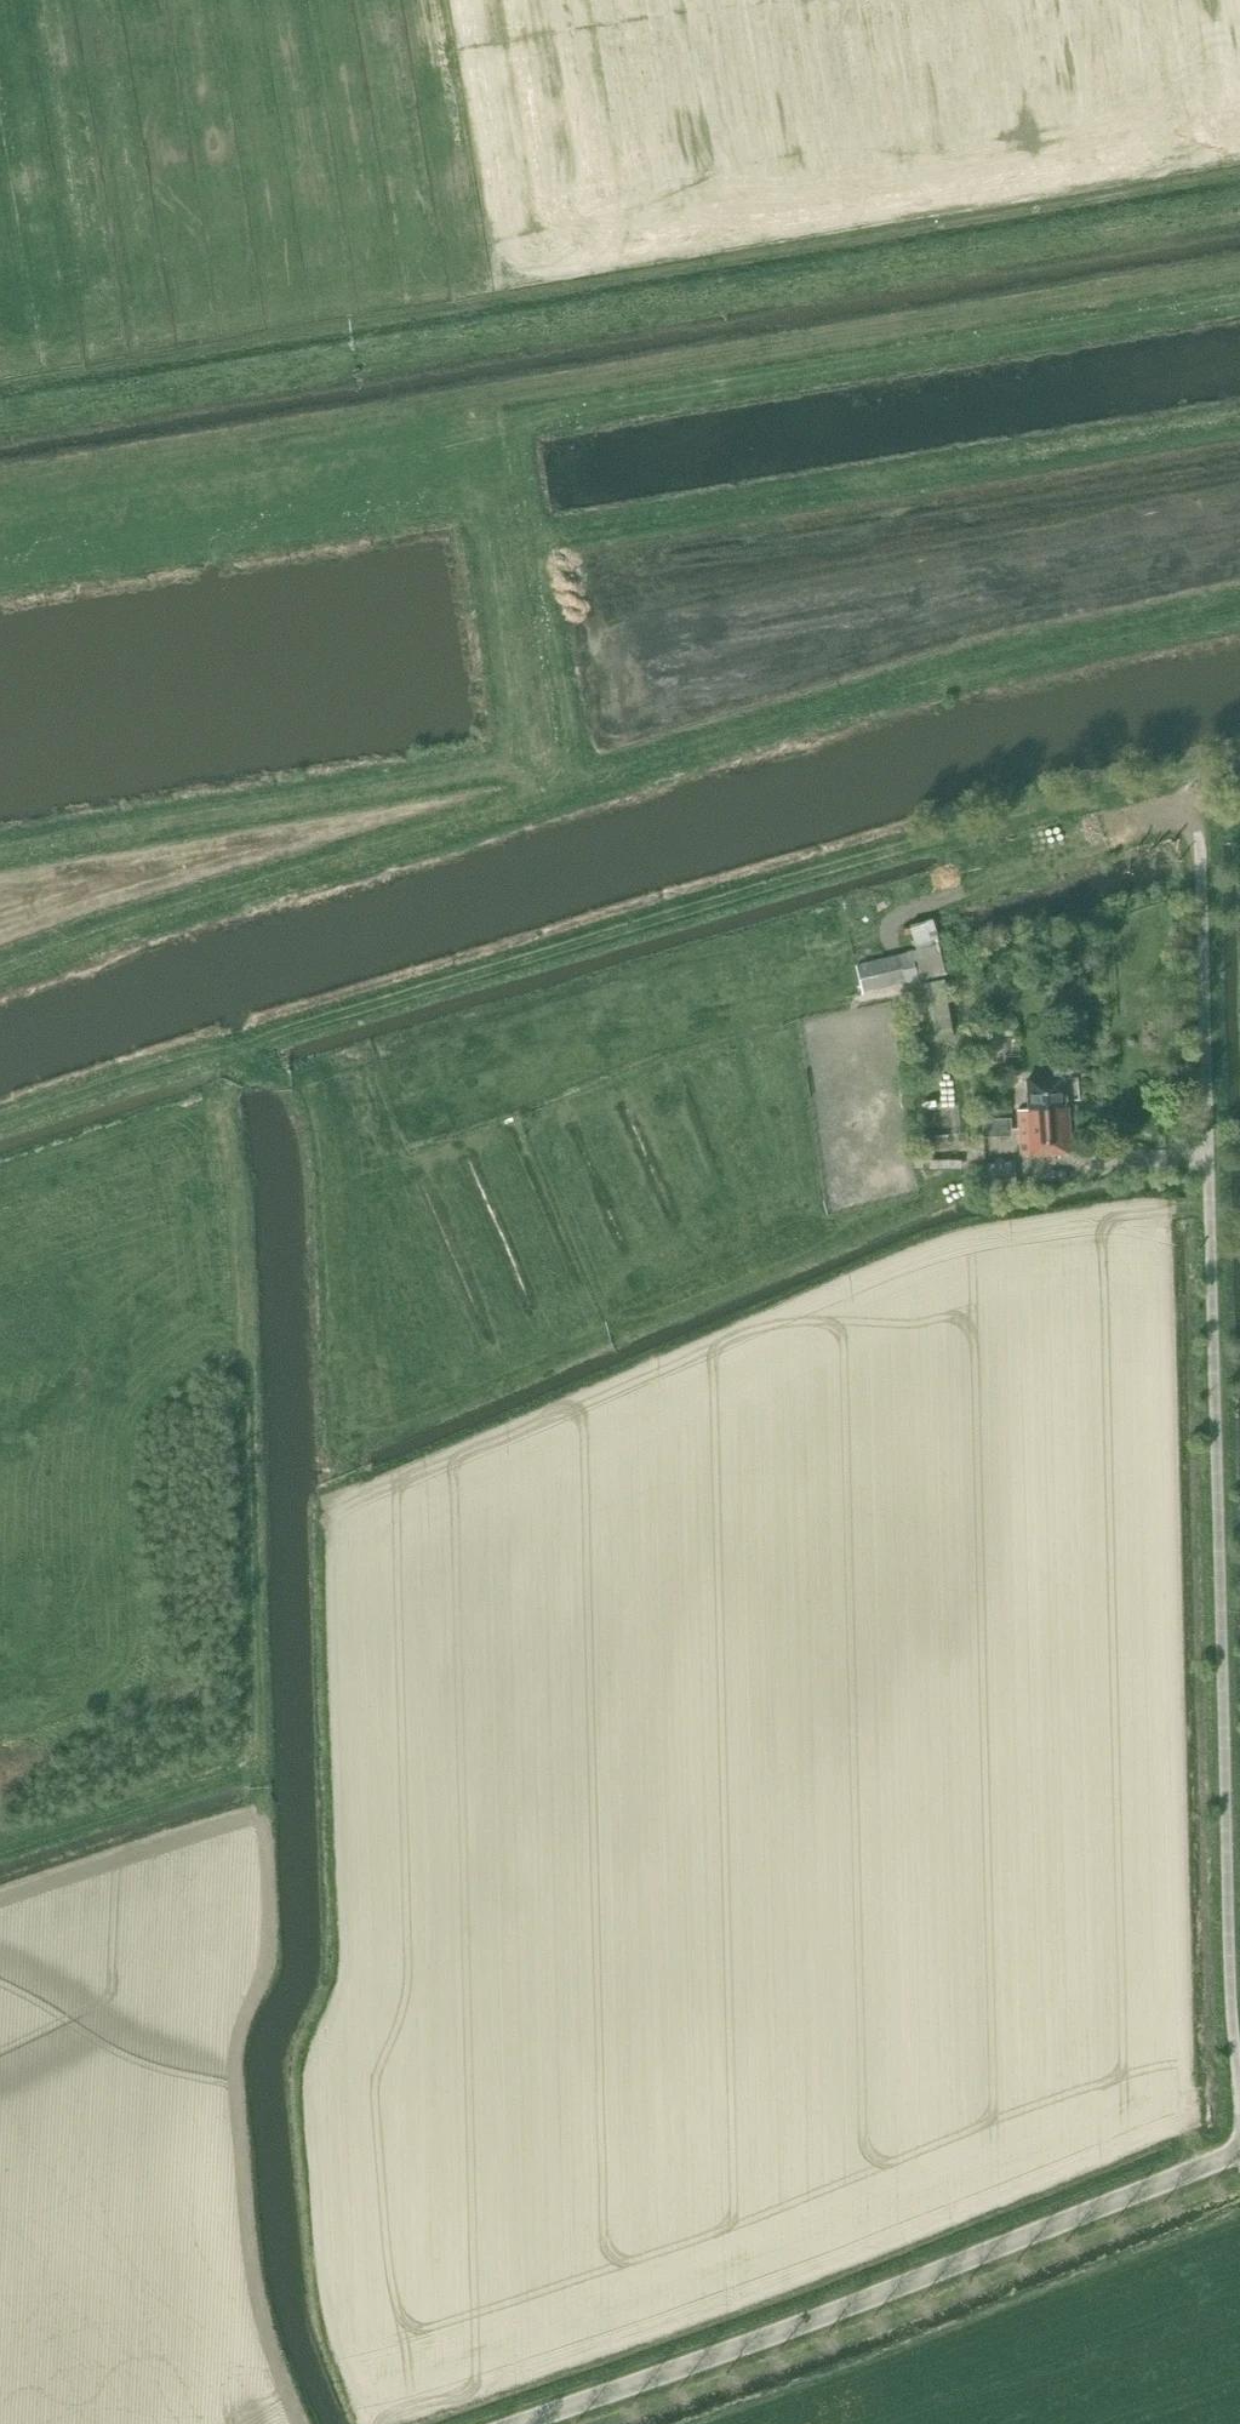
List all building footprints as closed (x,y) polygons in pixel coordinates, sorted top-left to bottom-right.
[(916,950),(912,951),(856,963),(863,992),(919,980),(946,974),(933,919),(924,921),(925,922),(910,925),(916,950)] [(922,983),(933,1041),(954,1037),(944,979),(922,983)] [(1005,1062),(1003,1031),(987,1031),(988,1062),(1005,1062)] [(1030,1109),(1019,1110),(1022,1155),(1071,1152),(1068,1107),(1065,1107),(1064,1076),(1028,1079),(1030,1109)] [(1007,1117),(983,1118),(984,1137),(1001,1136),(1001,1133),(1007,1132),(1012,1132),(1012,1117),(1007,1117)] [(910,1148),(915,1168),(925,1166),(920,1145),(910,1148)] [(1098,1163),(1096,1149),(1072,1152),(1074,1166),(1098,1163)] [(930,1167),(961,1165),(960,1156),(929,1158),(930,1167)] [(1013,1162),(985,1165),(988,1194),(1016,1191),(1013,1162)]
